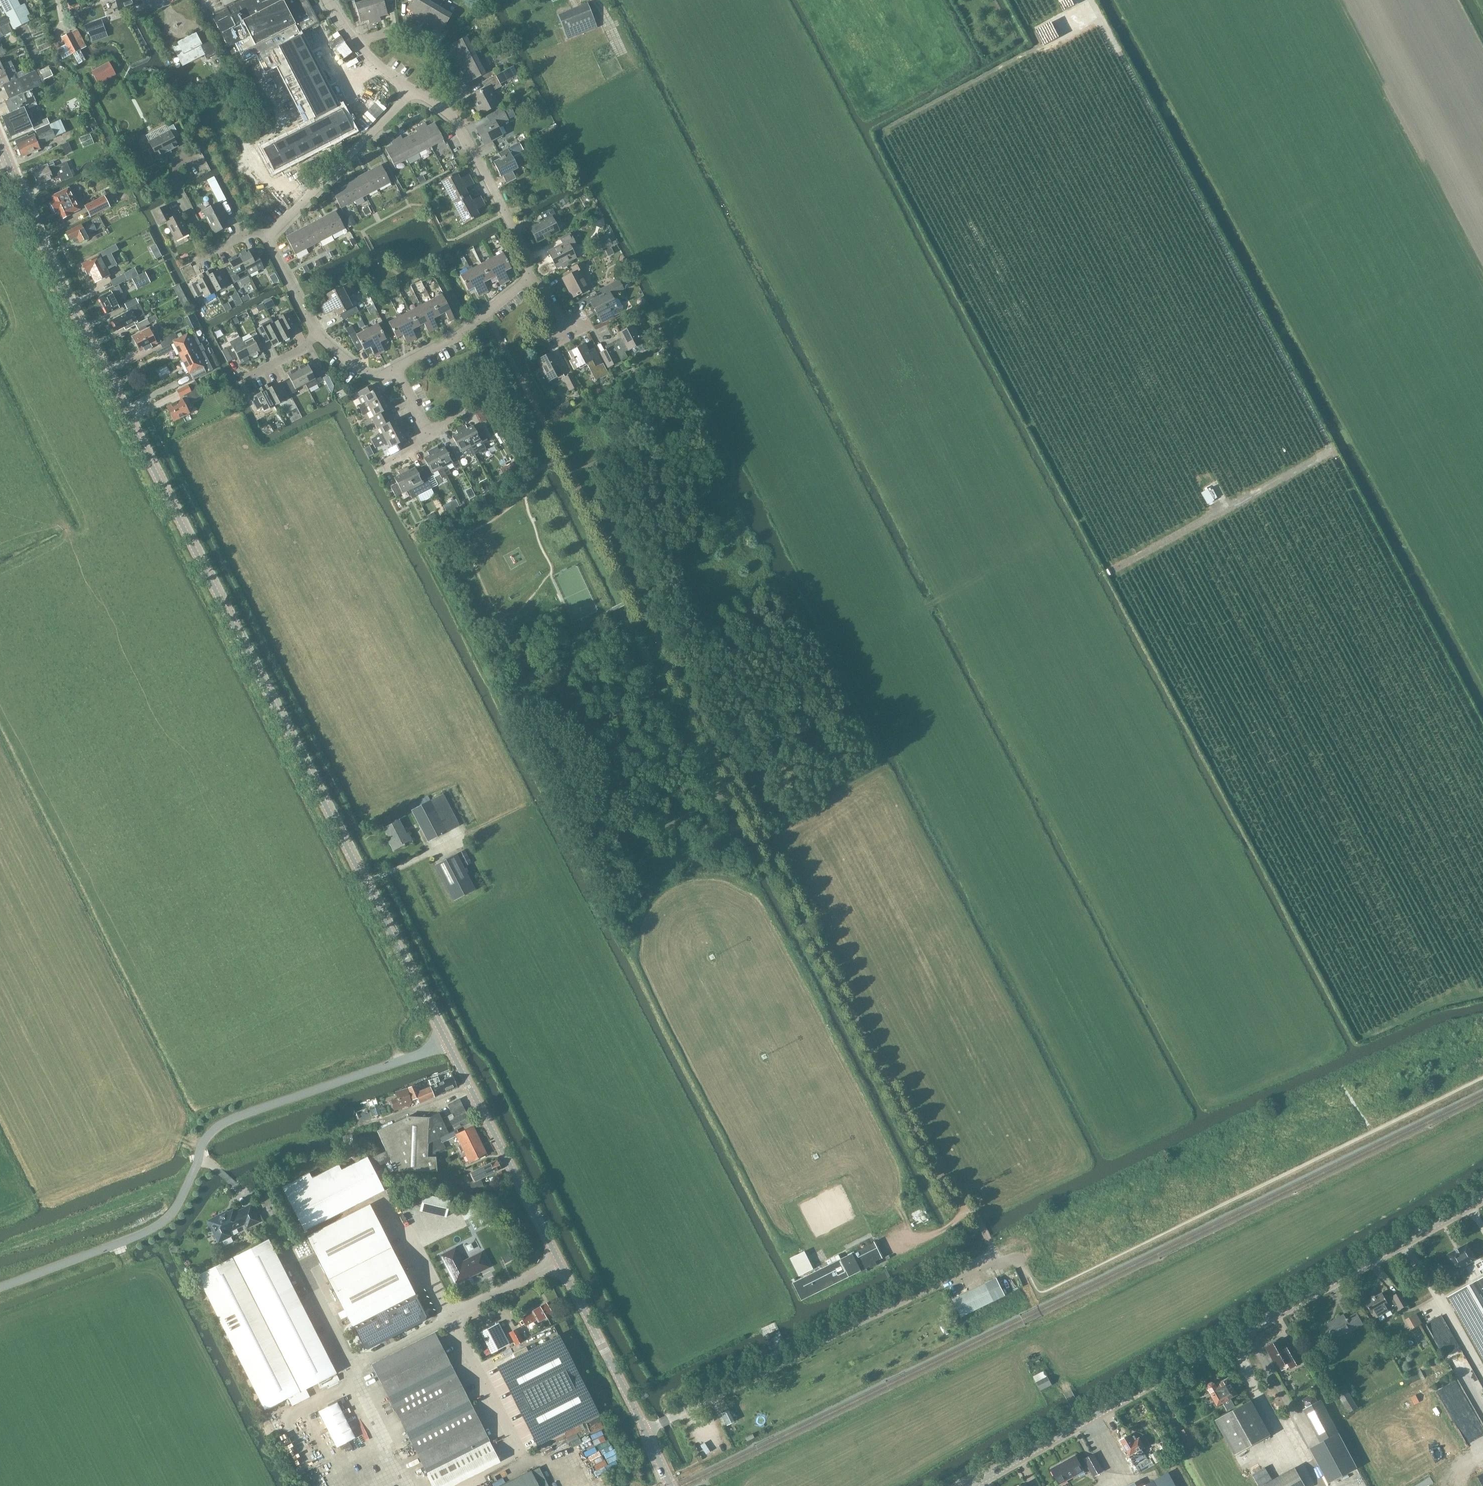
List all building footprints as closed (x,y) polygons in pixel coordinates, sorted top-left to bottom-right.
[(0,3),(2,7),(10,23),(13,29),(29,21),(22,6),(21,7),(18,0),(0,0),(0,2),(0,3)] [(119,11),(138,4),(136,0),(115,0),(119,11)] [(211,15),(218,28),(221,34),(219,35),(220,38),(223,37),(225,42),(228,46),(228,48),(233,57),(237,55),(240,53),(242,58),(244,62),(256,56),(265,74),(277,68),(279,73),(307,127),(263,150),(274,171),(323,146),(353,131),(328,83),(314,55),(311,50),(303,34),(302,35),(301,32),(310,27),(319,23),(308,2),(307,0),(241,0),(234,4),(226,7),(218,12),(211,15)] [(376,23),(369,0),(355,4),(361,23),(369,20),(370,24),(376,23)] [(369,0),(376,23),(381,21),(380,17),(388,15),(383,0),(369,0)] [(407,9),(414,13),(412,17),(417,20),(428,0),(412,0),(407,9)] [(431,23),(441,6),(430,0),(428,0),(417,20),(422,23),(424,19),(431,23)] [(558,16),(568,40),(597,28),(587,4),(558,16)] [(441,6),(431,23),(437,27),(435,31),(441,34),(453,13),(441,6)] [(10,23),(6,15),(0,18),(0,28),(10,23)] [(107,36),(104,27),(97,29),(95,23),(85,26),(87,33),(89,32),(92,42),(107,36)] [(12,32),(8,24),(0,28),(0,38),(12,32)] [(71,55),(73,54),(80,50),(71,33),(62,37),(66,44),(71,55)] [(208,58),(217,53),(210,38),(200,43),(195,33),(177,43),(177,45),(172,48),(182,67),(206,54),(208,58)] [(451,54),(453,60),(474,49),(468,36),(451,45),(454,52),(451,54)] [(71,55),(66,44),(58,48),(63,59),(71,55)] [(460,63),(463,70),(481,61),(474,49),(453,60),(456,65),(460,63)] [(86,61),(80,50),(73,54),(79,65),(86,61)] [(481,61),(463,70),(467,77),(463,79),(466,84),(487,73),(481,61)] [(2,86),(5,93),(8,100),(31,90),(41,85),(38,77),(35,72),(34,72),(31,67),(16,73),(11,62),(2,66),(0,62),(0,87),(2,86)] [(116,75),(109,62),(92,72),(98,84),(116,75)] [(519,76),(514,67),(496,76),(501,85),(519,76)] [(492,92),(500,88),(502,87),(501,85),(496,76),(483,83),(486,89),(472,96),(483,117),(501,108),(492,92)] [(10,114),(2,118),(11,138),(33,128),(32,126),(29,121),(31,120),(29,115),(27,116),(24,109),(36,103),(31,90),(8,100),(4,102),(10,114)] [(538,103),(534,94),(525,98),(529,107),(538,103)] [(487,117),(490,122),(476,129),(484,145),(502,136),(497,126),(516,117),(510,106),(502,110),(502,109),(487,117)] [(37,122),(38,124),(32,126),(33,128),(34,130),(49,123),(47,118),(37,122)] [(426,123),(420,126),(431,147),(444,141),(435,123),(428,127),(426,123)] [(28,135),(15,141),(22,157),(40,149),(35,137),(37,136),(41,144),(55,138),(49,125),(35,131),(36,134),(28,137),(28,135)] [(152,148),(149,150),(154,161),(166,156),(165,153),(178,147),(174,138),(179,136),(174,125),(168,128),(170,131),(149,142),(152,148)] [(417,133),(410,136),(419,153),(431,147),(420,126),(415,129),(417,133)] [(80,139),(83,148),(94,144),(91,135),(80,139)] [(401,136),(396,139),(407,160),(419,153),(410,136),(403,140),(401,136)] [(407,160),(396,139),(391,141),(393,145),(385,149),(394,166),(407,160)] [(62,145),(66,155),(73,153),(69,143),(62,145)] [(492,162),(500,177),(517,168),(507,149),(498,154),(500,158),(492,162)] [(48,161),(49,164),(36,169),(37,173),(34,174),(37,183),(36,183),(39,190),(40,189),(41,190),(57,183),(58,186),(73,179),(69,169),(65,171),(59,157),(48,161)] [(539,170),(544,164),(536,158),(531,165),(539,170)] [(447,164),(450,170),(457,167),(454,161),(447,164)] [(382,166),(369,172),(378,189),(390,183),(382,166)] [(369,172),(357,179),(366,196),(378,189),(369,172)] [(441,182),(447,193),(471,180),(468,175),(460,180),(456,174),(441,182)] [(357,179),(345,185),(353,202),(366,196),(357,179)] [(447,193),(453,203),(468,195),(465,189),(473,184),(471,180),(447,193)] [(353,202),(345,185),(332,192),(341,208),(353,202)] [(51,205),(50,207),(52,211),(54,211),(55,213),(58,211),(62,219),(75,213),(74,213),(80,210),(69,189),(53,197),(55,201),(50,204),(51,205)] [(392,194),(395,200),(401,197),(397,191),(392,194)] [(453,203),(458,214),(482,201),(480,196),(471,201),(468,195),(453,203)] [(107,207),(103,197),(85,206),(90,216),(107,207)] [(482,201),(458,214),(464,225),(479,216),(476,210),(485,206),(482,201)] [(201,212),(205,219),(206,218),(215,234),(226,228),(223,223),(228,220),(219,203),(201,212)] [(153,212),(160,225),(166,222),(176,241),(189,234),(179,215),(172,218),(166,206),(153,212)] [(542,221),(529,228),(537,243),(558,232),(553,221),(557,219),(552,209),(539,215),(542,221)] [(324,218),(332,235),(345,229),(336,212),(324,218)] [(311,225),(320,242),(332,235),(324,218),(311,225)] [(96,230),(93,224),(83,229),(81,225),(65,233),(69,241),(73,239),(75,243),(78,241),(79,243),(88,239),(86,235),(96,230)] [(299,231),(308,248),(320,242),(311,225),(299,231)] [(287,237),(294,251),(295,254),(308,248),(299,231),(287,237)] [(563,244),(548,252),(556,267),(575,257),(570,248),(575,245),(569,234),(560,238),(563,244)] [(609,235),(596,242),(601,251),(614,244),(609,235)] [(111,254),(108,249),(97,255),(98,256),(82,264),(82,266),(81,268),(83,272),(86,272),(86,273),(90,272),(95,282),(109,276),(106,271),(117,265),(111,254)] [(248,250),(238,256),(247,273),(249,276),(264,268),(262,265),(256,254),(251,256),(248,250)] [(612,250),(606,253),(609,259),(615,256),(612,250)] [(154,254),(156,259),(162,256),(159,251),(154,254)] [(502,254),(492,259),(504,283),(508,280),(504,272),(510,269),(502,254)] [(231,266),(226,269),(233,281),(234,284),(240,280),(241,280),(249,276),(247,273),(238,256),(228,261),(231,266)] [(492,259),(481,265),(489,280),(495,277),(499,285),(504,283),(492,259)] [(568,285),(566,286),(572,298),(589,289),(584,280),(586,280),(580,270),(584,268),(582,263),(572,268),(574,273),(564,278),(568,285)] [(481,265),(470,271),(483,294),(487,292),(483,283),(489,280),(481,265)] [(211,270),(205,273),(216,293),(226,287),(224,284),(229,281),(223,269),(213,274),(211,270)] [(483,294),(470,271),(460,276),(468,291),(474,288),(478,296),(483,294)] [(132,279),(137,290),(151,283),(146,273),(132,279)] [(205,298),(216,293),(205,273),(200,276),(202,280),(192,285),(198,298),(203,295),(205,298)] [(124,275),(111,281),(114,287),(127,280),(124,275)] [(603,295),(590,301),(599,317),(599,316),(602,322),(613,317),(612,316),(619,312),(620,312),(621,311),(621,310),(621,309),(622,307),(622,306),(621,306),(621,305),(617,296),(612,299),(610,295),(623,289),(618,280),(601,290),(603,295)] [(111,292),(99,298),(107,314),(121,307),(123,303),(118,294),(122,292),(119,285),(114,288),(110,290),(111,292)] [(184,293),(179,285),(174,288),(177,294),(180,295),(184,293)] [(320,306),(322,311),(347,298),(341,287),(326,295),(330,301),(320,306)] [(442,296),(431,301),(439,316),(445,313),(449,321),(454,319),(442,296)] [(347,298),(322,311),(325,315),(334,310),(338,316),(341,314),(343,320),(359,312),(356,306),(352,308),(347,298)] [(431,301),(420,307),(433,330),(437,328),(433,319),(439,316),(431,301)] [(135,326),(135,324),(138,322),(136,319),(145,315),(143,312),(139,304),(134,306),(128,309),(129,312),(112,320),(117,331),(123,327),(125,331),(135,326)] [(420,307),(410,312),(418,327),(424,324),(428,332),(433,330),(420,307)] [(410,312),(400,317),(412,341),(417,339),(412,330),(418,327),(410,312)] [(274,324),(283,342),(293,336),(289,328),(294,326),(287,314),(282,317),(283,319),(274,324)] [(155,315),(148,319),(150,325),(158,320),(155,315)] [(412,341),(400,317),(389,323),(396,338),(403,335),(407,343),(412,341)] [(263,326),(258,329),(264,341),(265,343),(270,341),(273,347),(283,342),(274,324),(271,319),(262,324),(263,326)] [(367,330),(379,354),(384,351),(379,343),(385,339),(378,324),(367,330)] [(606,347),(607,349),(600,353),(608,368),(627,358),(624,352),(642,343),(633,326),(619,333),(622,339),(606,347)] [(151,347),(160,342),(160,341),(156,334),(152,336),(149,328),(132,337),(132,338),(133,342),(135,343),(139,352),(145,350),(145,351),(151,348),(151,347)] [(354,333),(350,336),(358,351),(363,348),(364,351),(370,347),(375,356),(379,354),(367,330),(356,336),(354,333)] [(251,358),(261,353),(258,347),(263,345),(256,333),(251,336),(252,338),(243,343),(251,358)] [(160,341),(160,342),(163,348),(167,346),(173,343),(173,342),(177,340),(174,334),(160,341)] [(173,343),(180,356),(179,356),(180,359),(203,348),(201,345),(199,345),(194,334),(188,337),(187,335),(183,337),(177,340),(173,342),(173,343)] [(232,345),(222,351),(228,363),(238,358),(241,363),(251,358),(243,343),(234,348),(232,345)] [(579,347),(569,353),(573,360),(570,361),(575,369),(579,367),(585,364),(586,363),(590,369),(593,367),(599,379),(608,375),(594,349),(588,352),(585,345),(580,348),(579,347)] [(166,354),(163,348),(156,352),(159,357),(166,354)] [(180,359),(182,362),(183,362),(189,374),(192,373),(195,378),(206,373),(205,370),(211,367),(203,351),(204,351),(203,348),(180,359)] [(544,372),(538,375),(545,389),(552,386),(549,381),(564,373),(553,352),(538,360),(544,372)] [(307,364),(297,369),(305,385),(308,390),(318,385),(316,382),(321,379),(315,367),(310,370),(307,364)] [(296,389),(305,385),(297,369),(287,374),(290,380),(286,382),(292,395),(297,392),(296,389)] [(562,379),(569,391),(578,386),(572,374),(562,379)] [(182,400),(167,407),(174,422),(183,417),(188,414),(189,414),(184,404),(204,394),(204,392),(202,393),(195,382),(177,391),(180,397),(182,400)] [(264,386),(265,389),(275,406),(285,401),(283,398),(288,395),(282,382),(272,388),(270,383),(264,386)] [(251,399),(257,411),(262,408),(264,412),(275,406),(265,389),(264,386),(259,389),(261,393),(251,399)] [(359,399),(361,404),(358,406),(360,411),(387,397),(385,392),(381,394),(378,389),(372,391),(370,386),(358,392),(360,398),(359,399)] [(342,390),(335,393),(339,400),(342,398),(343,394),(342,390)] [(370,411),(373,417),(371,418),(374,424),(386,417),(383,412),(389,409),(386,404),(390,402),(387,397),(360,411),(362,415),(370,411)] [(373,444),(403,428),(401,423),(397,425),(394,420),(389,422),(386,417),(374,424),(376,429),(379,428),(382,434),(374,438),(371,439),(373,444)] [(465,426),(461,428),(461,429),(475,454),(479,452),(482,453),(485,452),(485,449),(483,444),(488,442),(481,429),(476,432),(473,426),(467,429),(465,426)] [(376,448),(379,447),(387,443),(389,449),(388,449),(391,455),(403,449),(400,443),(405,441),(402,435),(406,433),(403,428),(373,444),(376,448)] [(455,442),(449,445),(451,450),(456,460),(468,454),(470,457),(475,454),(461,429),(461,428),(456,430),(458,434),(452,437),(455,442)] [(436,447),(431,449),(445,476),(450,474),(446,466),(451,463),(454,469),(460,466),(456,460),(451,450),(446,453),(444,448),(438,451),(436,447)] [(423,471),(427,478),(432,476),(431,474),(437,471),(441,479),(445,476),(431,449),(427,452),(429,456),(423,458),(426,464),(421,466),(423,471)] [(416,496),(432,488),(427,478),(423,471),(418,473),(415,468),(409,471),(407,467),(402,469),(416,496)] [(391,486),(396,497),(407,491),(412,499),(416,496),(402,469),(398,472),(400,475),(394,478),(397,483),(391,486)] [(1197,493),(1202,504),(1217,498),(1212,486),(1197,493)] [(450,503),(443,506),(447,512),(453,509),(450,503)] [(431,801),(412,811),(428,842),(448,832),(431,801)] [(384,827),(391,841),(389,841),(393,849),(412,839),(408,832),(406,833),(399,819),(384,827)] [(458,853),(465,867),(472,863),(465,850),(458,853)] [(435,866),(453,902),(475,890),(457,854),(435,866)] [(436,1095),(457,1087),(452,1077),(440,1082),(438,1076),(428,1080),(430,1086),(432,1085),(436,1095)] [(419,1103),(434,1097),(430,1087),(419,1091),(417,1085),(415,1086),(415,1085),(408,1088),(413,1100),(417,1098),(419,1103)] [(407,1088),(395,1092),(397,1099),(391,1101),(390,1102),(391,1108),(394,1108),(395,1111),(410,1106),(409,1102),(411,1101),(407,1088)] [(448,1105),(452,1115),(453,1116),(465,1111),(460,1100),(448,1105)] [(443,1121),(446,1128),(451,1125),(454,1131),(457,1129),(471,1123),(465,1111),(453,1116),(452,1115),(446,1118),(447,1119),(443,1121)] [(386,1152),(390,1161),(395,1172),(404,1172),(404,1170),(437,1172),(435,1156),(427,1157),(431,1141),(448,1133),(446,1128),(443,1121),(439,1114),(430,1118),(406,1118),(377,1132),(386,1152)] [(473,1127),(459,1134),(456,1135),(457,1137),(469,1163),(486,1155),(473,1127)] [(435,1153),(445,1148),(443,1143),(457,1137),(456,1135),(459,1134),(457,1129),(454,1131),(448,1133),(431,1141),(427,1157),(435,1156),(435,1153)] [(390,1161),(386,1152),(381,1154),(376,1156),(368,1159),(367,1158),(341,1171),(338,1165),(312,1179),(309,1174),(282,1187),(304,1231),(384,1190),(372,1168),(381,1165),(385,1163),(390,1161)] [(470,1183),(472,1188),(484,1187),(481,1179),(501,1170),(497,1161),(470,1173),(473,1181),(470,1183)] [(415,1204),(421,1206),(420,1211),(447,1218),(451,1200),(424,1194),(414,1192),(412,1199),(415,1204)] [(461,1210),(466,1219),(479,1213),(474,1203),(461,1210)] [(233,1210),(218,1217),(216,1217),(208,1221),(219,1242),(231,1236),(229,1232),(245,1224),(247,1228),(260,1222),(251,1205),(235,1213),(233,1210)] [(369,1205),(307,1237),(329,1280),(332,1286),(365,1351),(424,1321),(426,1317),(369,1205)] [(477,1216),(482,1226),(496,1220),(491,1209),(477,1216)] [(269,1240),(225,1262),(197,1276),(265,1410),(336,1373),(269,1240)] [(876,1242),(854,1253),(862,1270),(870,1266),(871,1268),(877,1265),(875,1261),(884,1257),(876,1242)] [(1468,1244),(1448,1255),(1456,1270),(1476,1259),(1468,1244)] [(462,1263),(455,1249),(441,1256),(455,1282),(470,1274),(471,1276),(489,1267),(482,1253),(462,1263)] [(505,1264),(515,1258),(512,1252),(501,1257),(505,1264)] [(805,1252),(791,1259),(799,1277),(814,1270),(805,1252)] [(842,1258),(850,1275),(849,1277),(862,1271),(862,1270),(854,1253),(842,1258)] [(850,1275),(842,1258),(794,1282),(803,1300),(850,1275)] [(1448,1297),(1482,1358),(1482,1277),(1448,1297)] [(1004,1295),(1002,1291),(997,1280),(987,1285),(994,1300),(1004,1295)] [(994,1300),(987,1285),(986,1284),(953,1300),(962,1317),(994,1301),(994,1300)] [(1392,1310),(1392,1309),(1398,1305),(1400,1310),(1409,1305),(1401,1292),(1393,1296),(1393,1297),(1387,1301),(1382,1293),(1365,1303),(1372,1314),(1375,1319),(1392,1310)] [(532,1312),(521,1318),(525,1326),(537,1319),(538,1322),(552,1314),(546,1303),(532,1311),(532,1312)] [(1320,1330),(1327,1343),(1351,1329),(1353,1331),(1364,1324),(1357,1314),(1346,1320),(1344,1316),(1320,1330)] [(481,1332),(492,1353),(510,1344),(499,1323),(481,1332)] [(510,1333),(516,1345),(525,1341),(518,1329),(510,1333)] [(372,1365),(426,1472),(489,1441),(434,1334),(372,1365)] [(598,1415),(563,1345),(559,1336),(498,1367),(538,1445),(598,1415)] [(1273,1361),(1276,1367),(1277,1367),(1278,1367),(1279,1368),(1289,1362),(1292,1368),(1303,1362),(1293,1345),(1286,1349),(1281,1340),(1277,1342),(1275,1341),(1272,1343),(1271,1345),(1267,1347),(1275,1360),(1273,1361)] [(1034,1377),(1036,1381),(1040,1390),(1052,1384),(1048,1376),(1047,1376),(1044,1371),(1034,1377)] [(1206,1388),(1217,1407),(1223,1403),(1226,1410),(1235,1405),(1231,1398),(1237,1395),(1228,1378),(1218,1384),(1214,1381),(1208,1384),(1207,1388),(1206,1388)] [(1482,1390),(1479,1380),(1467,1385),(1482,1424),(1482,1390)] [(1338,1394),(1350,1413),(1358,1408),(1347,1389),(1338,1394)] [(1216,1419),(1235,1455),(1270,1436),(1251,1400),(1216,1419)] [(1321,1400),(1302,1410),(1320,1442),(1338,1433),(1321,1400)] [(721,1415),(726,1425),(736,1421),(731,1411),(721,1415)] [(317,1433),(323,1430),(316,1413),(285,1426),(298,1456),(323,1445),(317,1433)] [(1180,1432),(1188,1447),(1197,1442),(1189,1427),(1180,1432)] [(1320,1442),(1310,1447),(1329,1483),(1358,1468),(1338,1433),(1320,1442)] [(1145,1447),(1140,1438),(1136,1440),(1135,1437),(1131,1439),(1130,1436),(1121,1440),(1136,1466),(1148,1459),(1142,1449),(1145,1447)] [(1085,1460),(1094,1477),(1103,1472),(1094,1455),(1085,1460)] [(1051,1469),(1060,1485),(1084,1471),(1076,1456),(1051,1469)] [(1151,1458),(1148,1459),(1136,1466),(1140,1473),(1154,1464),(1151,1458)] [(538,1468),(502,1485),(548,1485),(538,1468)] [(1295,1468),(1263,1485),(1305,1485),(1295,1468)] [(1145,1485),(1175,1485),(1168,1473),(1145,1485)]
